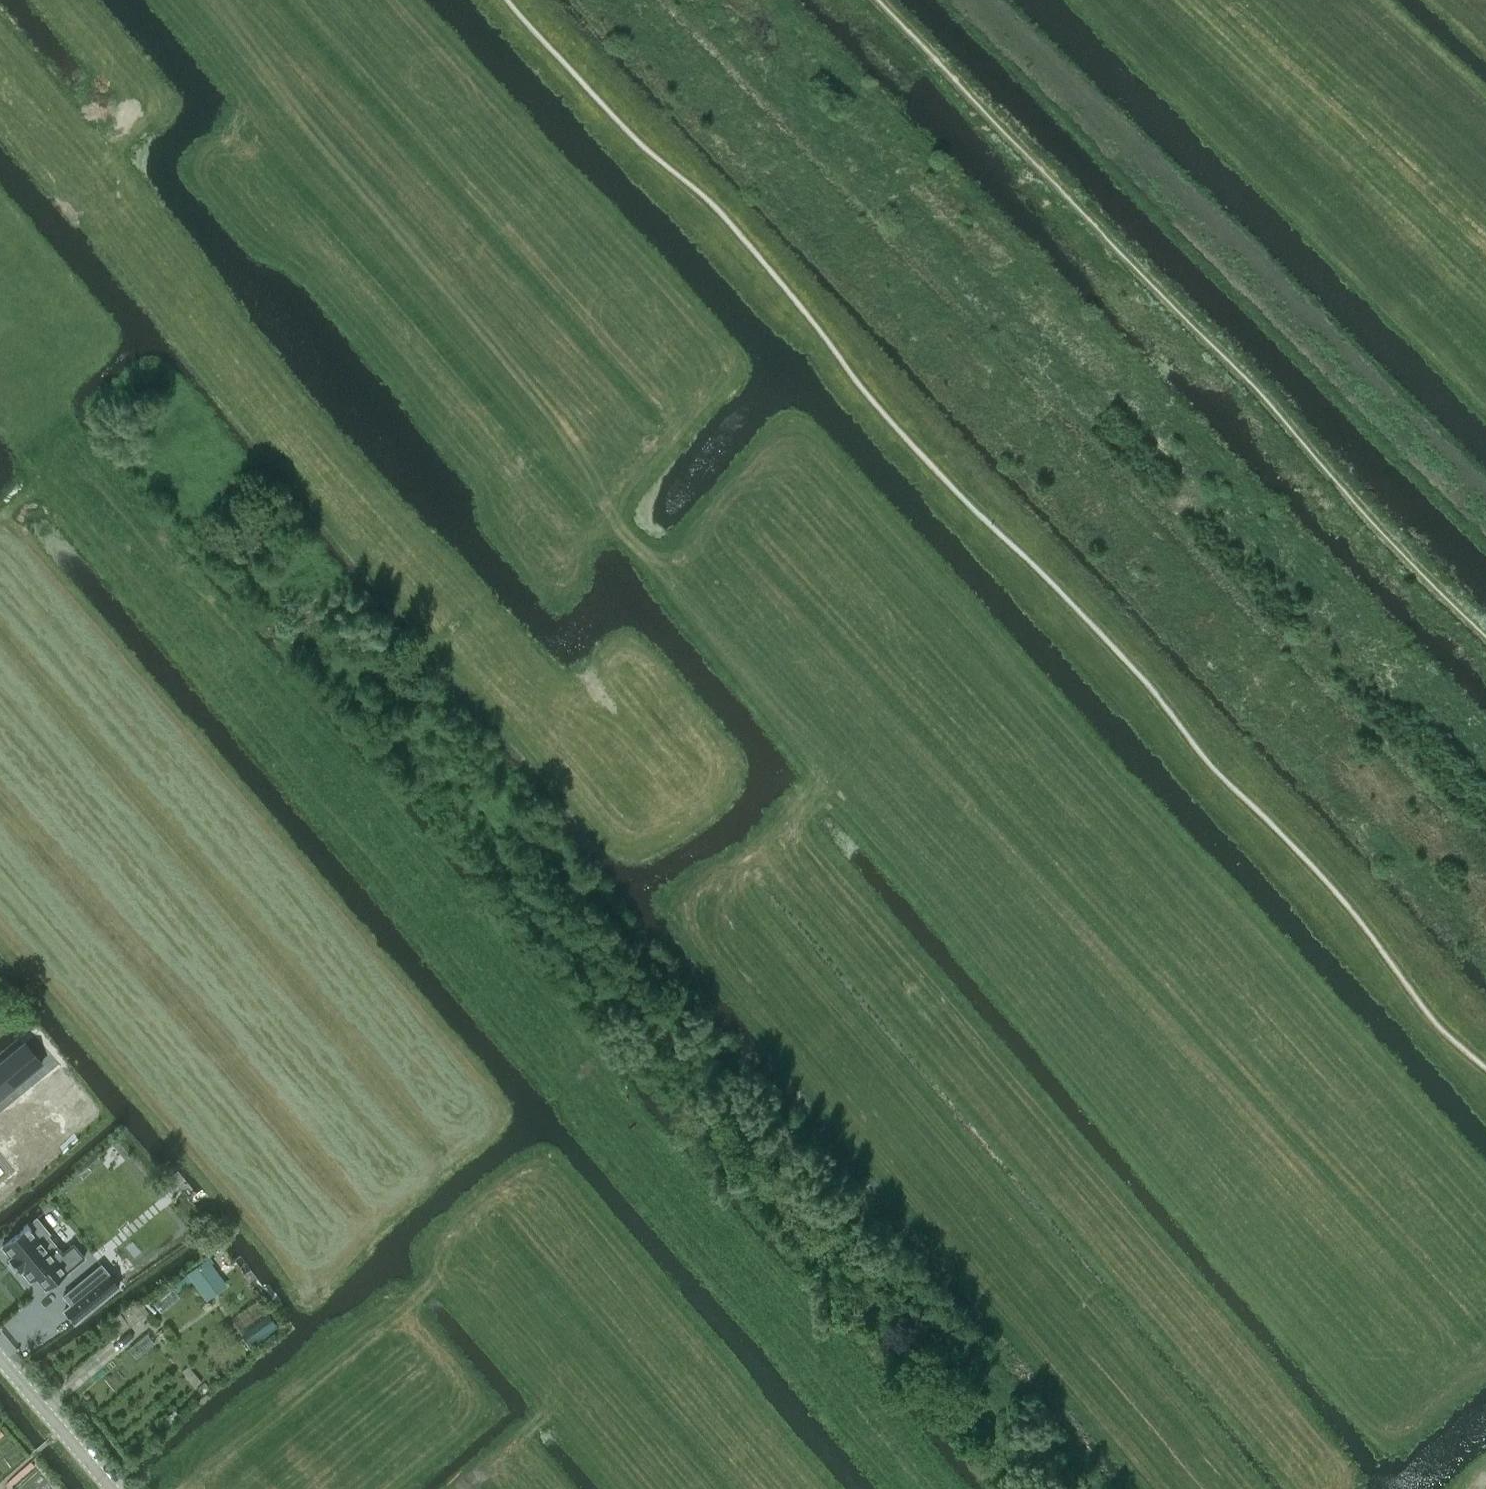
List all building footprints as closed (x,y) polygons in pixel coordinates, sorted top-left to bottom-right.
[(44,1065),(25,1043),(0,1064),(0,1076),(13,1092),(44,1065)] [(21,1268),(31,1280),(36,1275),(46,1288),(84,1257),(73,1243),(63,1251),(56,1257),(41,1239),(47,1233),(49,1232),(36,1217),(28,1223),(27,1222),(23,1225),(24,1227),(2,1245),(11,1256),(9,1258),(19,1270),(21,1268)] [(210,1255),(186,1272),(205,1299),(226,1284),(211,1263),(214,1261),(210,1255)] [(90,1273),(63,1294),(71,1304),(64,1309),(74,1322),(119,1285),(108,1273),(97,1282),(90,1273)] [(136,1300),(108,1319),(118,1333),(146,1315),(136,1300)] [(269,1313),(241,1333),(251,1347),(279,1327),(269,1313)]
